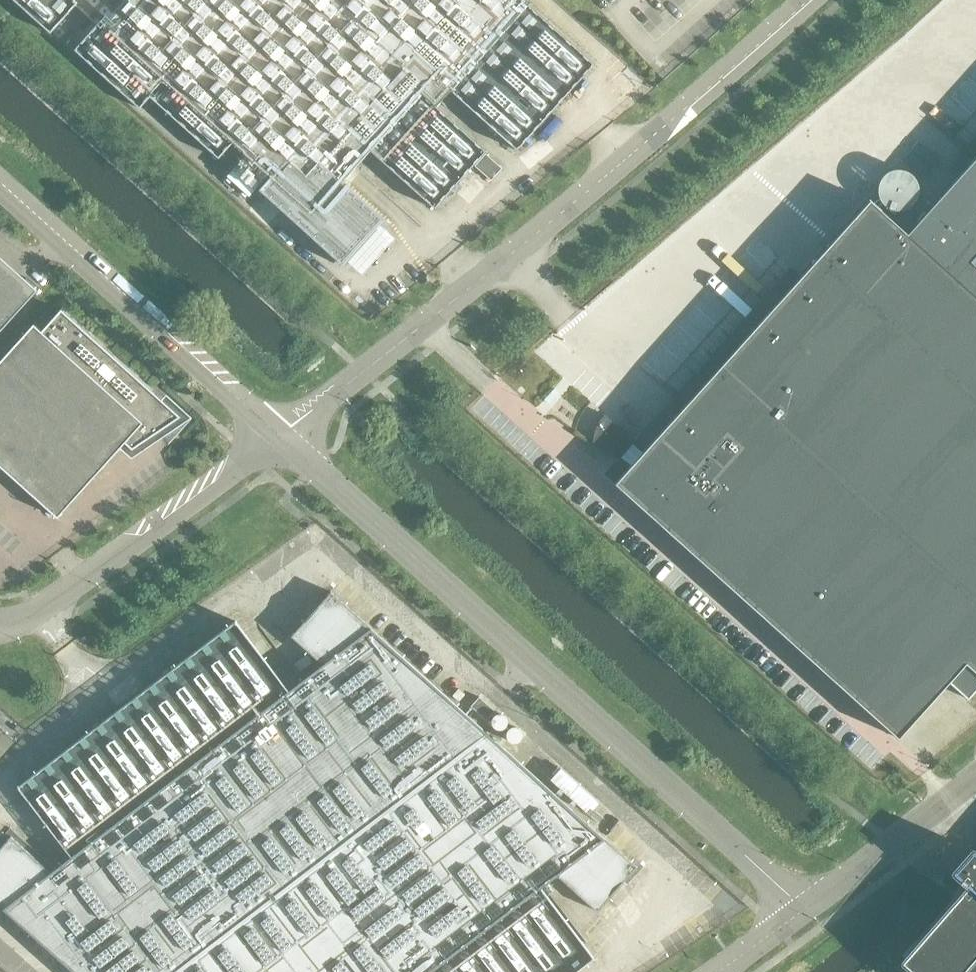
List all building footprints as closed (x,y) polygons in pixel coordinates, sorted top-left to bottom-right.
[(50,32),(75,4),(77,2),(75,0),(14,0),(50,32)] [(74,49),(139,108),(150,96),(218,158),(234,139),(271,172),(277,179),(263,193),(292,219),(293,219),(320,243),(327,238),(345,266),(386,221),(342,180),(367,152),(370,150),(434,208),(485,151),(435,106),(450,90),(516,149),(594,63),(528,4),(530,1),(529,0),(126,0),(102,27),(97,23),(74,49)] [(77,2),(75,4),(97,23),(102,27),(126,0),(75,0),(77,2)] [(474,165),(491,180),(502,167),(485,153),(474,165)] [(246,154),(227,175),(249,195),(268,174),(246,154)] [(650,444),(639,434),(634,440),(605,414),(599,422),(595,431),(594,441),(620,459),(616,463),(624,472),(615,483),(898,738),(949,682),(968,699),(975,689),(975,157),(908,233),(870,200),(650,444)] [(876,182),(877,200),(890,211),(908,210),(919,197),(918,179),(905,168),(888,168),(876,182)] [(32,296),(0,267),(0,330),(32,296)] [(57,517),(124,442),(132,449),(164,428),(166,432),(175,427),(172,422),(180,416),(61,309),(41,331),(34,324),(0,361),(0,466),(57,517)] [(0,843),(0,906),(18,922),(74,971),(573,971),(593,956),(540,887),(557,875),(597,911),(597,910),(637,866),(588,822),(587,823),(494,739),(495,738),(493,736),(492,737),(488,733),(489,733),(486,730),(486,731),(388,643),(331,591),(294,633),(325,661),(288,689),(235,620),(17,786),(69,854),(48,870),(8,834),(0,843)] [(971,848),(961,859),(958,859),(956,860),(955,863),(956,865),(951,870),(967,885),(908,953),(930,971),(975,971),(975,852),(971,848)]
